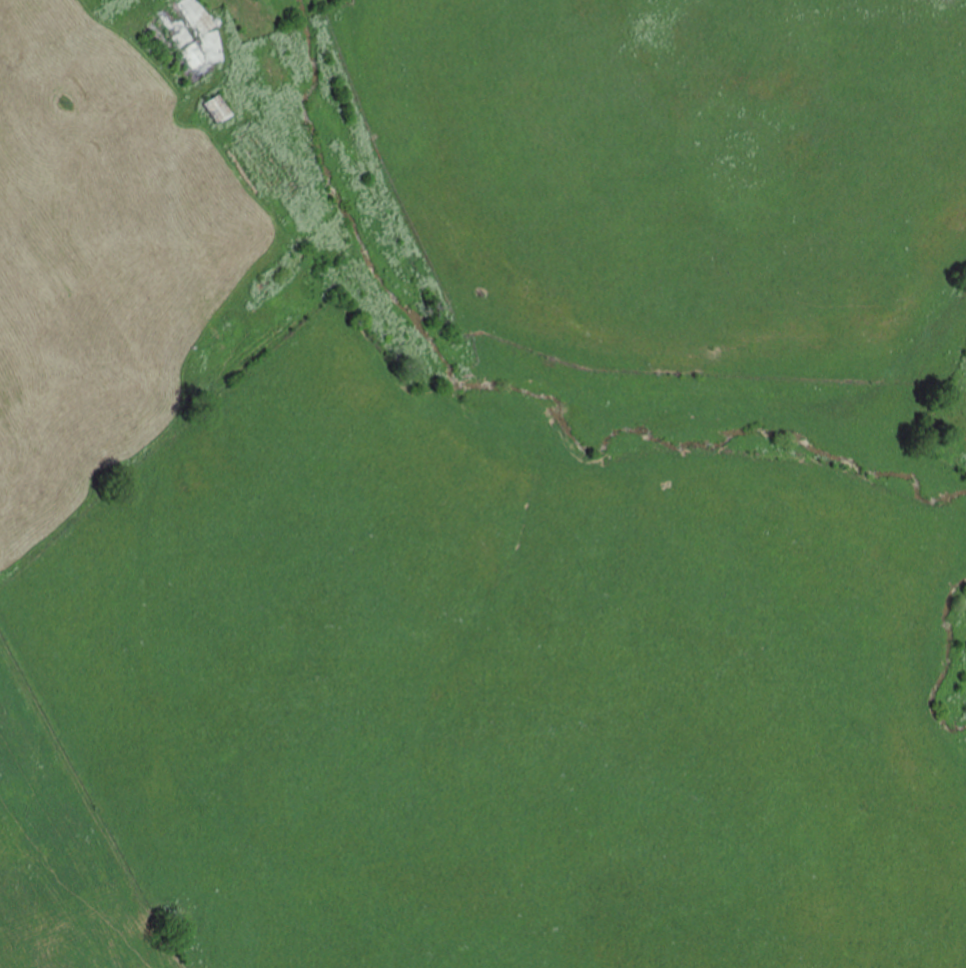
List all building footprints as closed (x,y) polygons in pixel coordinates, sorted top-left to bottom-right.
[(193,91),(218,72),(197,45),(205,39),(180,7),(148,32),(193,91)] [(233,117),(221,96),(206,105),(218,125),(233,117)]
